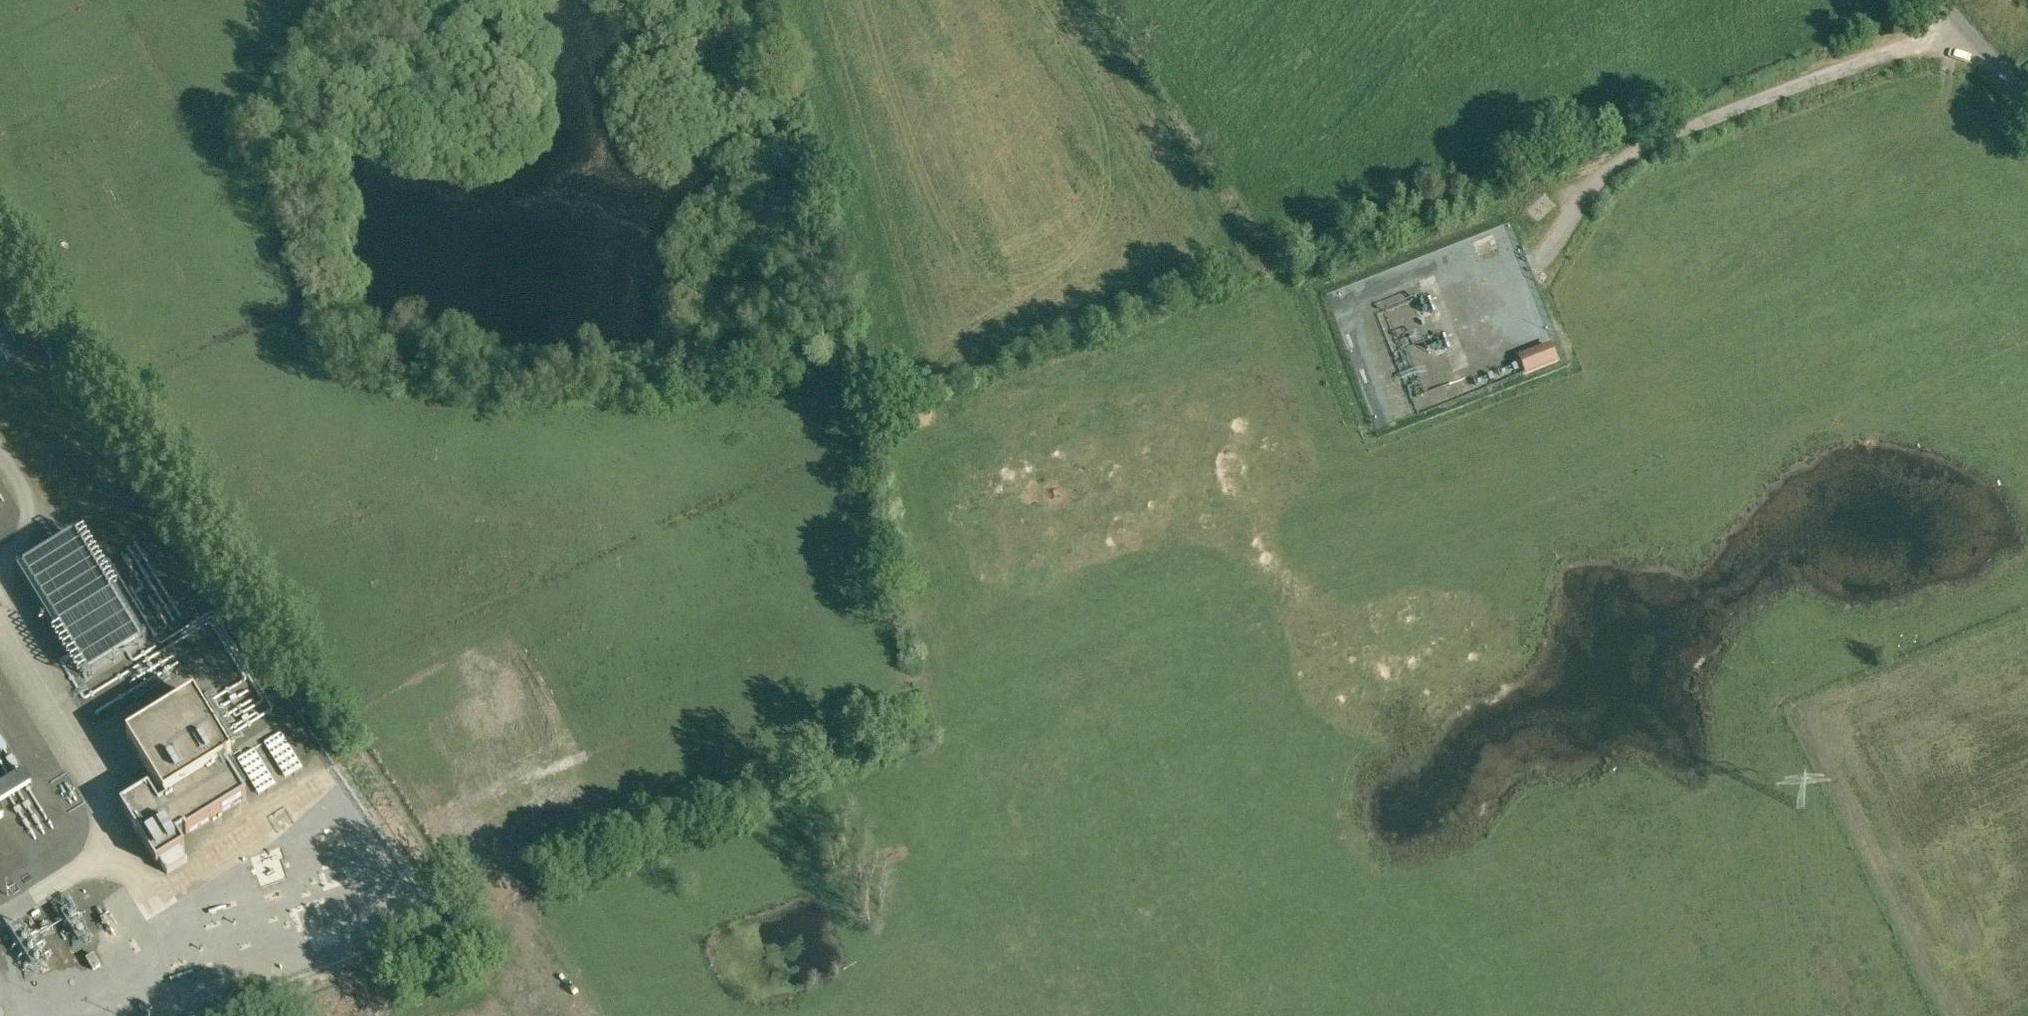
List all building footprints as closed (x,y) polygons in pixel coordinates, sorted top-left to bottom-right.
[(1551,343),(1520,355),(1526,372),(1557,359),(1551,343)] [(84,676),(141,645),(81,535),(24,566),(84,676)] [(150,788),(121,806),(158,868),(189,849),(180,835),(248,794),(193,701),(132,737),(168,799),(160,804),(150,788)] [(31,785),(22,769),(0,781),(0,803),(31,785)] [(64,898),(12,930),(38,972),(49,965),(34,940),(74,915),(64,898)]
